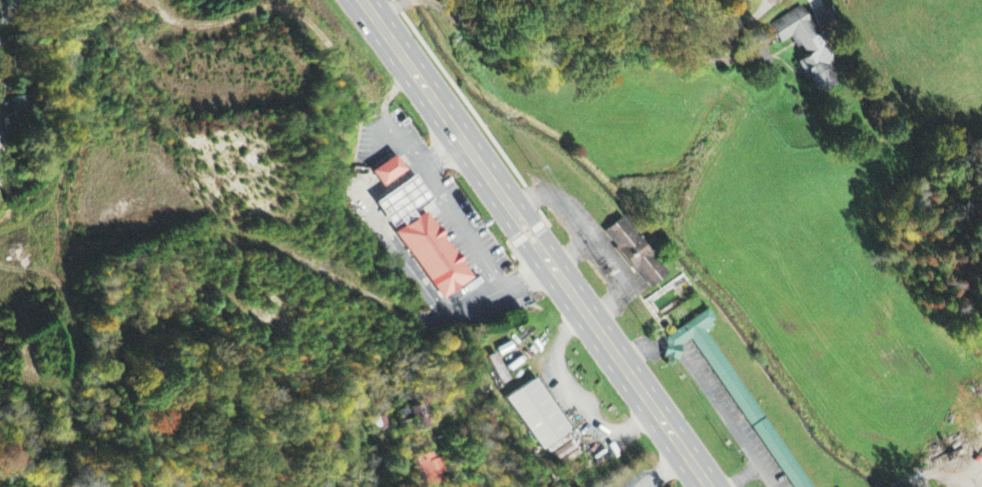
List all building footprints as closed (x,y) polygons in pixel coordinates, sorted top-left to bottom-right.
[(770,26),(780,45),(792,39),(798,50),(803,48),(808,58),(800,63),(818,98),(843,86),(834,68),(836,67),(806,7),(770,26)] [(837,29),(831,11),(814,17),(821,35),(837,29)] [(8,101),(11,119),(26,116),(23,99),(8,101)] [(382,189),(406,174),(395,158),(372,173),(382,189)] [(441,302),(471,283),(428,214),(417,220),(413,214),(430,203),(415,179),(376,204),(394,233),(396,232),(441,302)] [(604,234),(648,292),(668,277),(623,219),(604,234)] [(790,486),(809,486),(708,329),(718,323),(710,310),(661,342),(674,362),(684,356),(679,349),(695,339),(790,486)] [(536,379),(507,400),(543,452),(573,432),(536,379)] [(405,432),(430,425),(425,405),(400,412),(405,432)] [(418,458),(429,486),(438,486),(447,484),(435,452),(418,458)]
